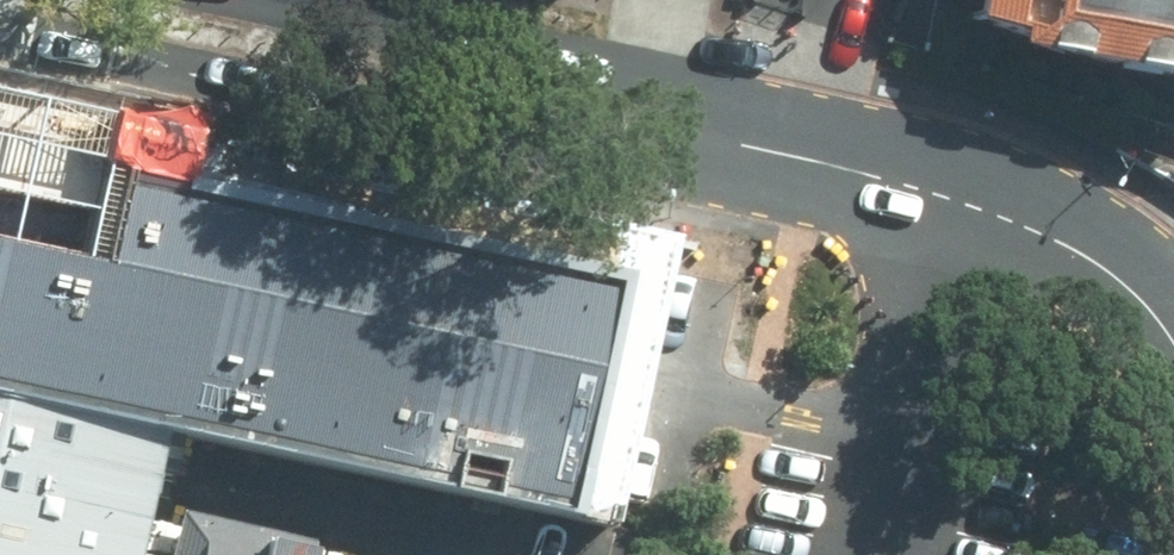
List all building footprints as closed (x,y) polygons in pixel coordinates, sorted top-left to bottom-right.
[(936,31),(976,39),(972,57),(1173,96),(1173,0),(942,0),(936,31)] [(69,111),(40,248),(0,239),(0,400),(121,425),(545,512),(573,370),(605,221),(69,111)] [(0,400),(0,554),(94,554),(95,554),(121,425),(0,400)] [(155,526),(148,554),(290,554),(155,526)]
